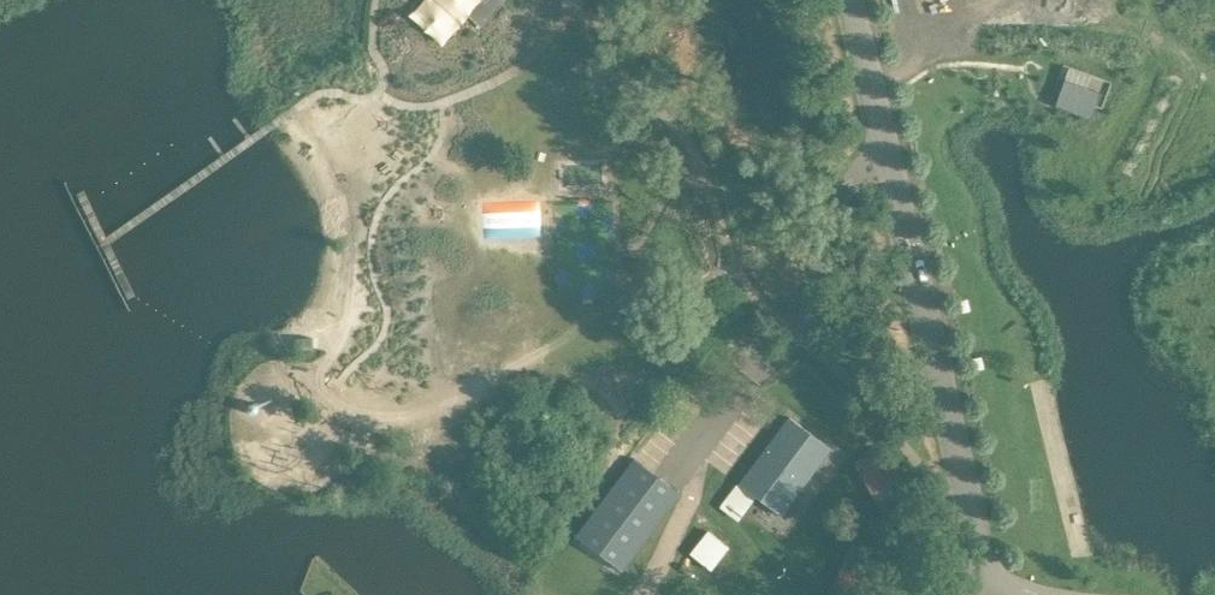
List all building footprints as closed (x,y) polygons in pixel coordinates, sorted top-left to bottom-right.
[(831,447),(790,416),(739,483),(781,514),(831,447)] [(1074,510),(1077,492),(1062,490),(1060,508),(1074,510)] [(707,530),(690,553),(711,569),(729,547),(707,530)] [(820,594),(851,594),(853,592),(855,593),(871,556),(849,546),(833,582),(827,580),(820,594)]
